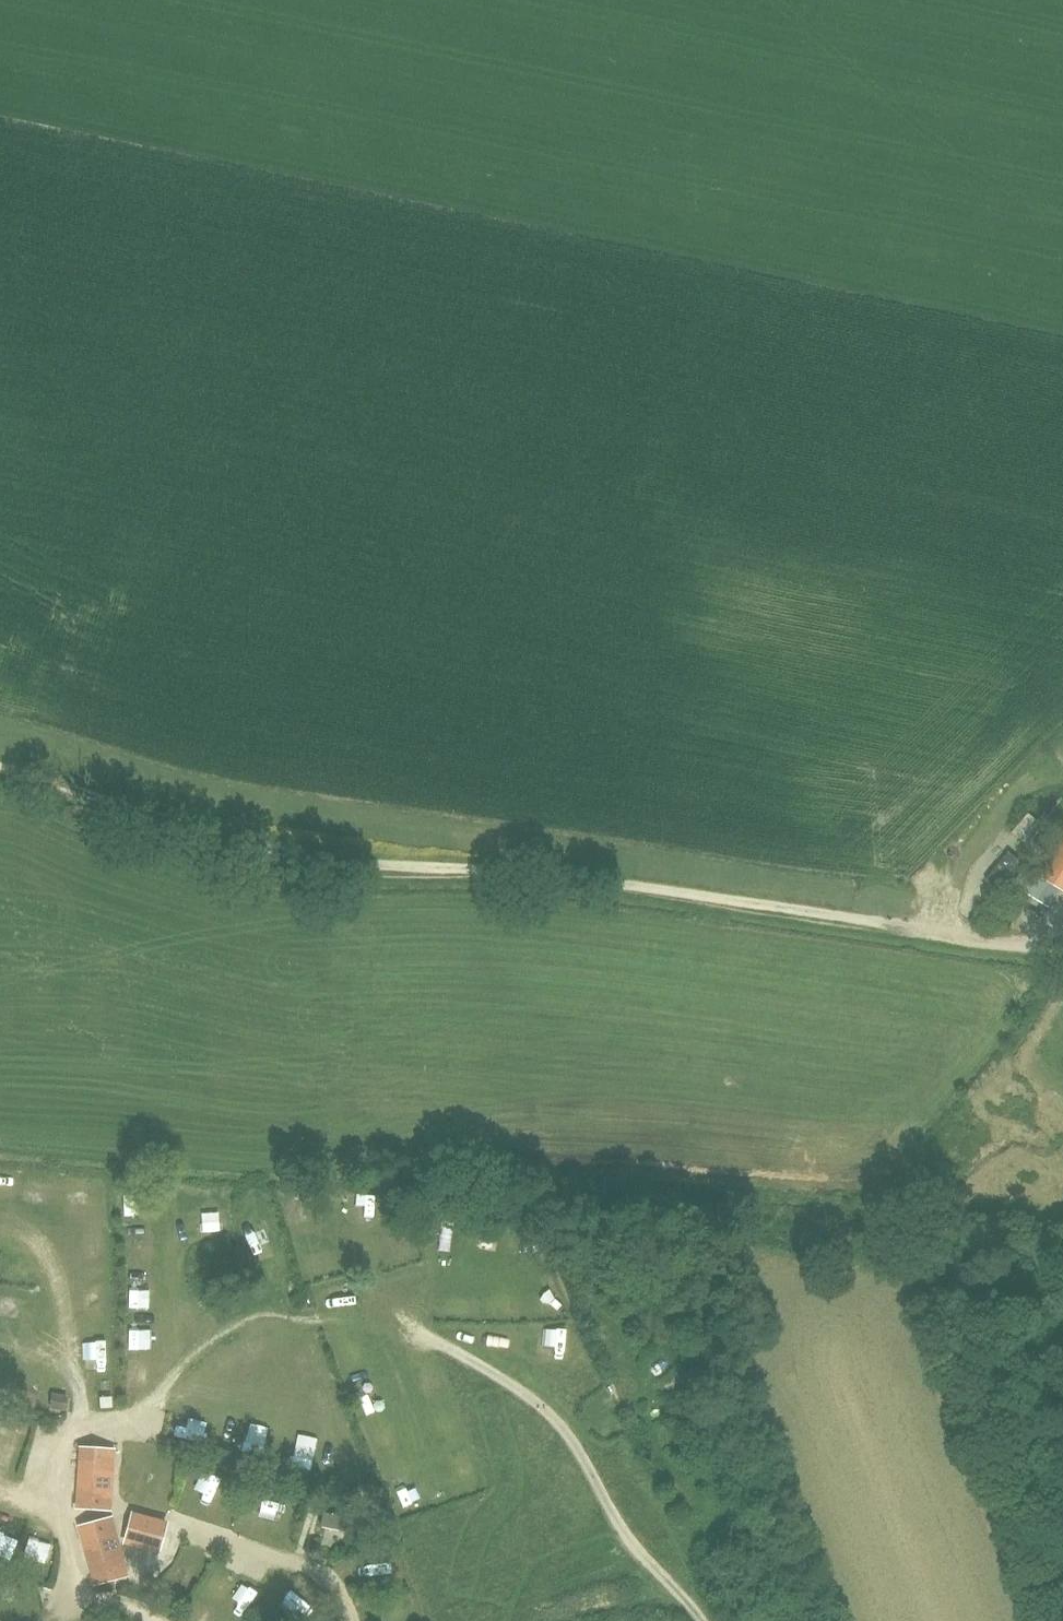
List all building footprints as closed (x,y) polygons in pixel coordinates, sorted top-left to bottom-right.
[(970,765),(962,773),(979,788),(987,779),(970,765)] [(1037,874),(1062,890),(1062,831),(1037,874)] [(82,1448),(79,1503),(107,1504),(111,1450),(82,1448)] [(130,1513),(123,1539),(158,1548),(165,1522),(130,1513)] [(108,1514),(80,1521),(96,1583),(124,1576),(108,1514)] [(21,1554),(41,1560),(47,1537),(28,1531),(21,1554)]
